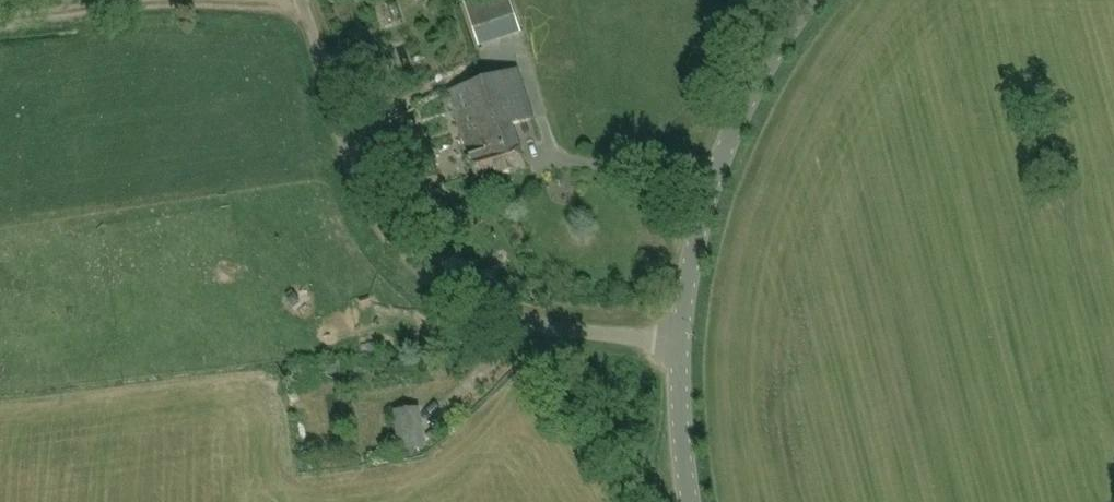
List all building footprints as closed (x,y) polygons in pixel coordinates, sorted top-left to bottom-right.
[(521,32),(510,0),(477,0),(465,4),(479,46),(521,32)] [(479,183),(502,175),(524,168),(510,127),(534,119),(518,70),(450,93),(479,183)] [(401,164),(411,192),(440,182),(430,154),(401,164)] [(401,451),(423,448),(418,409),(396,412),(401,451)]
